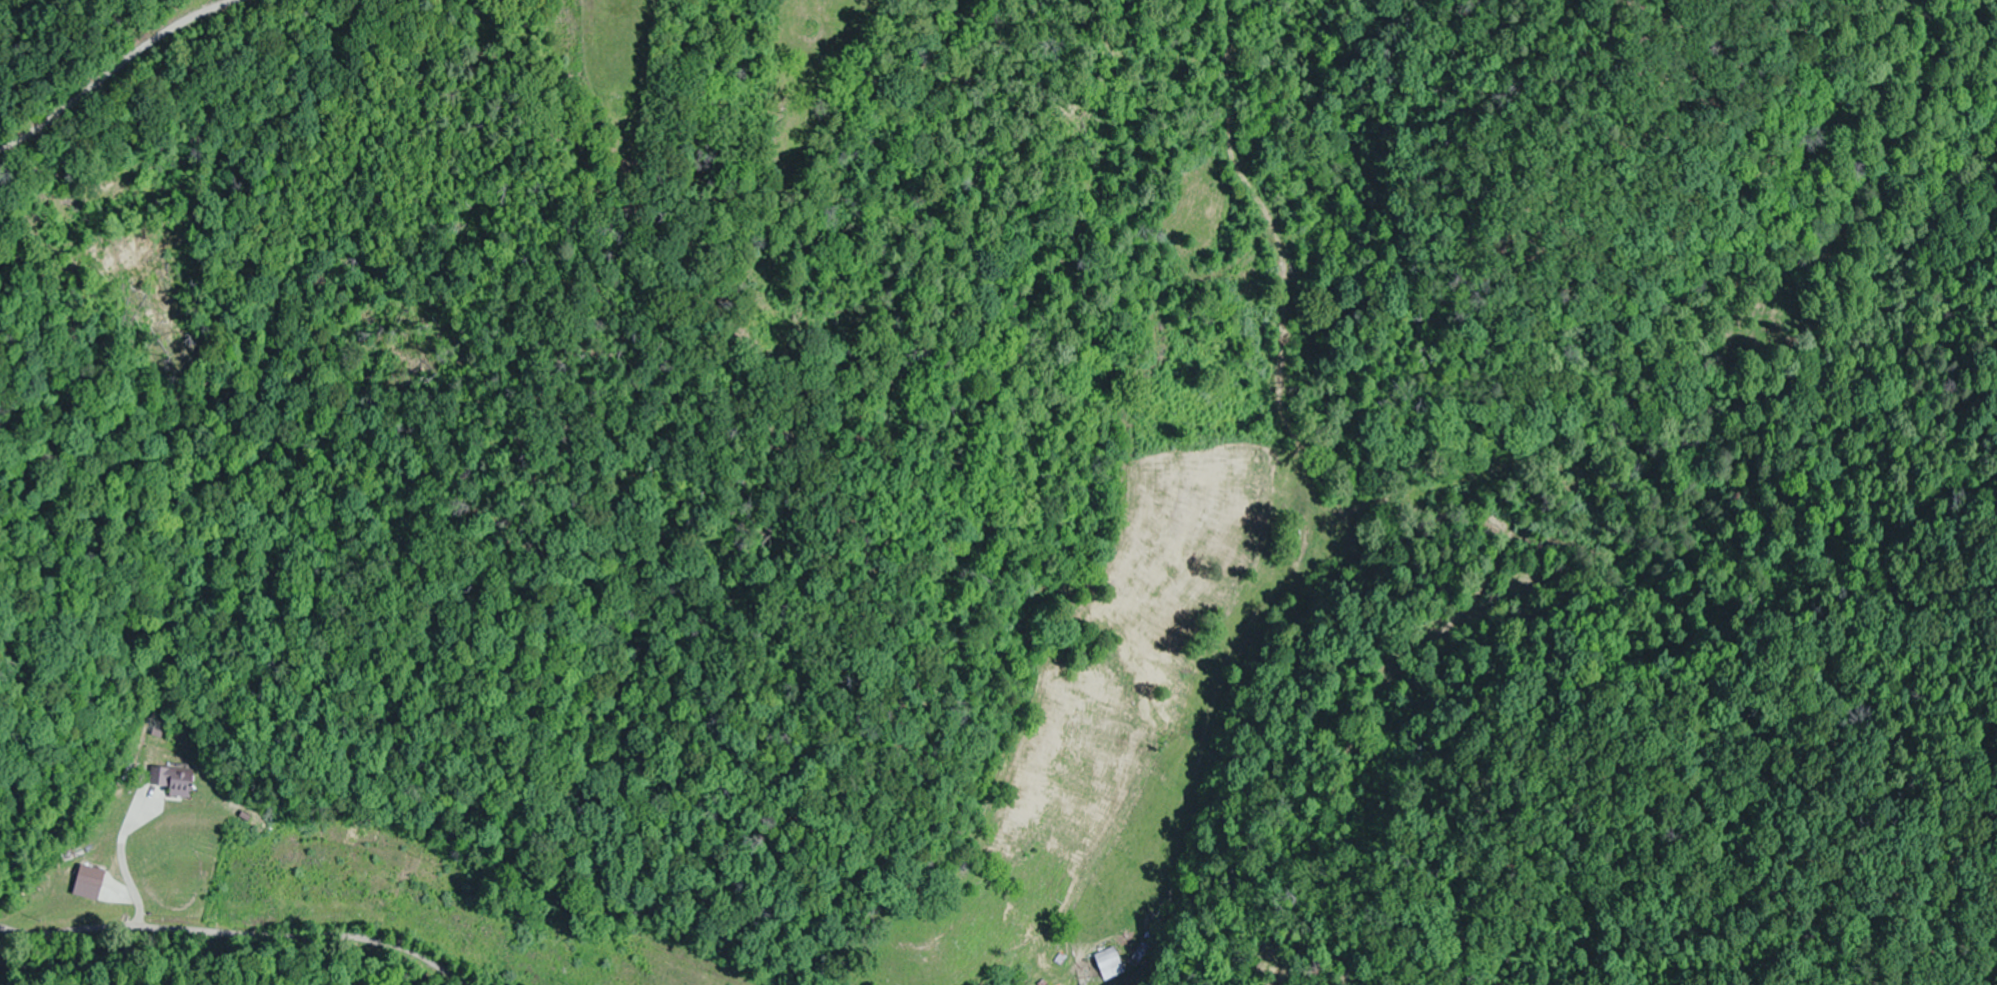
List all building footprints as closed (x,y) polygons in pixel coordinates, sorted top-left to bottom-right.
[(193,771),(152,769),(152,787),(171,788),(170,799),(192,800),(193,771)] [(77,886),(102,892),(107,872),(82,866),(77,886)] [(1127,975),(1115,941),(1094,948),(1106,983),(1127,975)]
